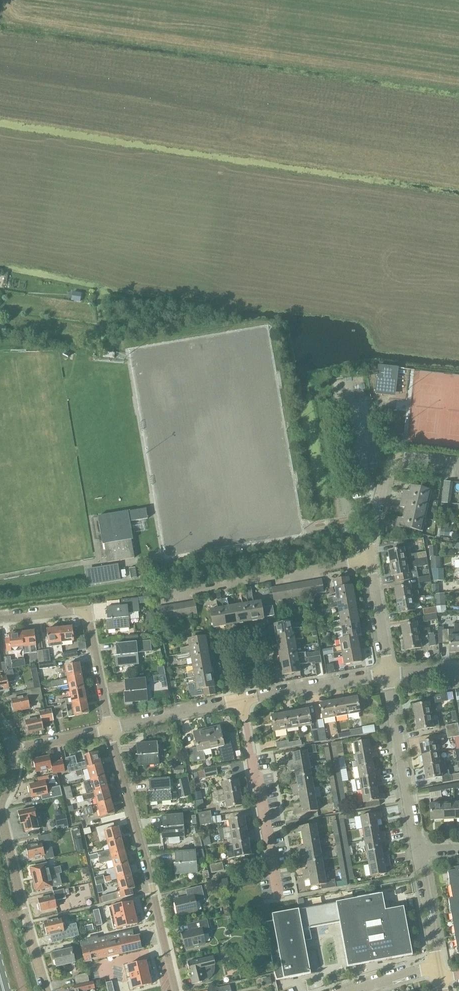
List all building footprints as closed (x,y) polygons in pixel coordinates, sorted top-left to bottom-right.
[(80,302),(81,292),(73,291),(72,301),(80,302)] [(115,350),(104,350),(103,357),(115,358),(115,350)] [(394,396),(397,366),(377,364),(374,393),(394,396)] [(422,532),(431,491),(409,486),(407,492),(403,491),(399,507),(404,508),(401,519),(397,518),(395,526),(422,532)] [(148,519),(146,509),(128,513),(128,512),(98,517),(103,545),(105,545),(108,563),(134,558),(131,541),(133,540),(130,523),(148,519)] [(389,564),(418,559),(417,553),(410,555),(408,542),(396,544),(397,550),(387,552),(389,564)] [(431,543),(431,554),(439,554),(439,543),(431,543)] [(440,557),(431,557),(431,569),(432,569),(440,569),(440,557)] [(389,564),(391,576),(394,576),(395,582),(417,579),(419,578),(416,568),(427,566),(426,558),(418,559),(389,564)] [(105,571),(105,568),(98,569),(98,572),(86,574),(88,586),(119,581),(117,569),(105,571)] [(440,569),(432,569),(433,578),(439,578),(440,576),(440,569)] [(417,579),(418,585),(430,583),(430,580),(430,579),(429,576),(419,578),(417,579)] [(314,581),(316,594),(322,593),(320,580),(314,581)] [(308,582),(310,595),(316,594),(314,581),(308,582)] [(302,583),(304,596),(310,595),(308,582),(302,583)] [(295,584),(298,597),(304,596),(302,583),(295,584)] [(289,585),(291,598),(298,597),(295,584),(289,585)] [(283,586),(285,599),(291,598),(289,585),(283,586)] [(277,587),(280,605),(283,604),(283,599),(285,599),(283,586),(277,587)] [(396,602),(419,597),(418,592),(411,593),(409,586),(393,589),(396,602)] [(280,605),(277,587),(271,588),(273,601),(274,601),(275,606),(280,605)] [(328,604),(354,599),(352,587),(334,590),(335,597),(327,598),(328,604)] [(434,594),(435,605),(436,613),(446,612),(446,604),(445,593),(434,594)] [(245,595),(250,622),(262,620),(259,601),(252,603),(251,594),(245,595)] [(234,606),(237,624),(250,622),(245,595),(239,596),(241,605),(234,606)] [(424,596),(419,597),(396,602),(398,614),(414,611),(413,604),(425,602),(424,596)] [(107,631),(129,629),(128,613),(139,612),(138,599),(122,600),(123,608),(107,609),(107,620),(106,620),(107,631)] [(220,600),(225,626),(237,624),(234,606),(227,607),(226,599),(220,600)] [(338,615),(356,612),(354,599),(328,604),(329,610),(337,608),(338,615)] [(212,628),(225,626),(220,600),(214,601),(216,609),(209,610),(212,628)] [(187,603),(189,615),(195,614),(193,602),(187,603)] [(181,604),(183,616),(189,615),(187,603),(181,604)] [(175,605),(177,617),(183,616),(181,604),(175,605)] [(168,606),(171,618),(177,617),(175,605),(168,606)] [(162,607),(164,619),(171,618),(168,606),(162,607)] [(164,619),(162,607),(156,608),(158,620),(164,619)] [(423,616),(435,614),(434,608),(422,610),(423,616)] [(332,629),(359,624),(356,612),(338,615),(339,622),(331,623),(332,629)] [(435,614),(423,616),(408,619),(409,625),(416,623),(436,620),(435,614)] [(275,639),(302,634),(301,628),(292,629),(291,623),(273,626),(275,639)] [(402,638),(431,633),(430,628),(417,630),(416,623),(409,625),(400,626),(402,638)] [(338,640),(361,636),(359,624),(332,629),(333,634),(341,633),(342,639),(338,640)] [(441,634),(441,643),(448,643),(448,653),(458,652),(458,624),(455,624),(455,630),(441,630),(441,634)] [(59,629),(61,644),(73,643),(72,628),(59,629)] [(62,648),(61,644),(59,629),(47,631),(48,645),(56,644),(57,649),(62,648)] [(21,634),(23,648),(36,647),(34,632),(21,634)] [(433,633),(431,633),(402,638),(404,651),(420,648),(419,641),(426,640),(427,640),(428,647),(435,645),(433,633)] [(23,648),(21,634),(9,635),(10,650),(23,648)] [(277,651),(295,648),(294,641),(303,640),(302,634),(275,639),(277,651)] [(361,636),(338,640),(340,647),(332,648),(333,654),(359,650),(357,637),(361,636)] [(181,655),(208,651),(205,638),(187,641),(188,648),(180,649),(181,654),(181,655)] [(116,667),(138,665),(136,653),(152,652),(151,641),(135,643),(115,645),(116,655),(115,655),(116,667)] [(279,663),(306,659),(305,653),(297,654),(295,648),(277,651),(279,663)] [(359,650),(333,654),(334,660),(341,659),(343,666),(361,662),(359,650)] [(63,660),(77,657),(76,651),(62,654),(63,660)] [(181,655),(181,654),(176,655),(177,661),(182,660),(182,661),(190,660),(191,666),(210,663),(208,651),(181,655)] [(306,659),(279,663),(282,676),(300,673),(299,666),(307,665),(306,659)] [(49,662),(44,663),(38,664),(39,670),(50,668),(57,667),(56,661),(49,662)] [(185,680),(212,675),(210,663),(191,666),(192,673),(184,674),(185,680)] [(67,680),(81,677),(78,665),(64,667),(67,680)] [(37,669),(31,670),(33,681),(26,682),(28,691),(41,689),(37,669)] [(13,671),(4,673),(5,678),(2,679),(1,676),(0,676),(0,692),(9,690),(8,684),(15,682),(13,671)] [(212,675),(185,680),(186,685),(188,685),(190,698),(204,695),(204,697),(215,695),(214,688),(212,675)] [(67,680),(52,683),(53,689),(68,686),(69,692),(83,689),(81,677),(67,680)] [(125,704),(147,702),(145,680),(124,682),(126,693),(124,693),(125,704)] [(41,689),(28,691),(26,692),(28,697),(12,700),(14,712),(30,709),(29,703),(43,700),(41,689)] [(69,692),(70,698),(72,704),(86,702),(83,689),(69,692)] [(437,714),(435,703),(453,700),(452,692),(427,697),(428,703),(413,706),(415,718),(431,715),(437,714)] [(344,700),(347,716),(359,714),(356,698),(344,700)] [(67,705),(66,699),(59,700),(61,706),(55,707),(57,719),(63,718),(63,713),(68,712),(67,705)] [(335,718),(347,716),(344,700),(332,702),(335,718)] [(86,702),(72,704),(74,717),(88,714),(86,702)] [(335,718),(332,702),(319,704),(322,720),(335,718)] [(320,742),(318,730),(317,730),(315,718),(309,719),(307,710),(295,712),(298,728),(311,726),(314,743),(320,742)] [(28,735),(43,731),(42,724),(54,721),(51,711),(40,714),(41,719),(25,723),(28,735)] [(286,730),(298,728),(295,712),(283,714),(286,730)] [(286,730),(283,714),(271,716),(274,733),(286,730)] [(431,715),(415,718),(417,731),(433,728),(431,715)] [(458,736),(458,730),(458,723),(445,726),(447,738),(458,736)] [(206,730),(211,750),(218,748),(221,763),(234,760),(229,737),(225,738),(220,735),(218,727),(206,730)] [(318,730),(320,742),(326,741),(324,728),(318,730)] [(350,733),(350,737),(363,735),(362,728),(349,731),(350,733)] [(203,752),(211,750),(206,730),(192,733),(196,748),(188,750),(192,764),(205,761),(203,752)] [(422,755),(438,753),(436,746),(444,745),(443,740),(435,741),(435,740),(419,743),(422,755)] [(289,747),(288,744),(288,741),(276,743),(277,749),(289,747)] [(355,756),(376,752),(375,747),(369,748),(368,741),(353,744),(355,756)] [(137,768),(158,766),(156,743),(136,745),(137,755),(135,756),(137,768)] [(288,767),(309,764),(307,755),(316,753),(315,746),(301,749),(301,752),(291,754),(292,762),(287,763),(288,767)] [(75,756),(66,758),(69,773),(76,772),(82,770),(87,769),(100,766),(97,753),(96,754),(95,751),(88,753),(89,755),(84,756),(85,762),(77,764),(75,756)] [(357,767),(372,765),(371,758),(377,756),(376,752),(355,756),(357,767)] [(422,755),(424,768),(445,764),(444,758),(439,759),(438,753),(422,755)] [(51,764),(49,757),(33,761),(36,773),(52,769),(53,775),(65,772),(62,761),(51,764)] [(295,778),(311,776),(309,764),(288,767),(289,772),(294,771),(295,778)] [(445,764),(424,768),(426,780),(442,777),(443,783),(452,782),(452,781),(458,780),(458,774),(450,775),(449,770),(446,771),(445,764)] [(359,779),(380,776),(379,771),(373,772),(372,765),(357,767),(359,779)] [(90,781),(104,778),(100,766),(87,769),(90,781)] [(174,776),(184,775),(184,766),(174,766),(174,776)] [(205,779),(217,776),(216,768),(203,771),(205,779)] [(292,791),(313,787),(311,776),(295,778),(296,785),(291,786),(292,791)] [(361,791),(376,788),(375,781),(381,780),(380,776),(359,779),(361,791)] [(90,781),(84,783),(87,795),(93,793),(107,790),(104,778),(90,781)] [(170,793),(169,779),(148,781),(149,792),(148,793),(149,804),(171,802),(171,801),(177,800),(177,792),(170,793)] [(213,798),(240,793),(238,781),(222,783),(223,791),(217,792),(217,790),(212,790),(213,798)] [(45,782),(29,786),(32,798),(41,796),(42,800),(63,795),(61,787),(47,790),(45,782)] [(299,802),(315,799),(313,787),(292,791),(293,796),(298,795),(299,802)] [(376,788),(361,791),(363,804),(364,803),(365,808),(380,806),(379,800),(384,800),(383,794),(377,795),(376,788)] [(87,795),(82,796),(84,801),(95,798),(97,805),(110,802),(107,790),(93,793),(87,795)] [(240,793),(213,798),(214,803),(218,803),(225,801),(226,808),(242,806),(240,793)] [(315,799),(299,802),(301,809),(295,810),(296,815),(302,814),(302,815),(317,812),(315,799)] [(110,802),(97,805),(100,819),(114,815),(110,802)] [(443,820),(455,819),(455,803),(442,804),(443,820)] [(443,820),(442,804),(430,804),(431,821),(443,820)] [(85,815),(87,814),(88,815),(94,814),(92,806),(86,808),(86,809),(83,809),(85,815)] [(39,807),(18,812),(21,824),(24,823),(26,832),(40,829),(37,819),(36,815),(40,814),(39,807)] [(362,829),(377,826),(376,820),(382,819),(381,814),(375,815),(360,817),(362,829)] [(66,815),(60,817),(62,828),(68,826),(66,815)] [(162,840),(184,838),(182,816),(161,818),(162,828),(161,829),(162,840)] [(211,817),(199,820),(200,827),(213,824),(211,817)] [(218,836),(246,831),(244,818),(228,821),(229,828),(217,830),(218,836)] [(302,839),(317,837),(315,825),(301,828),(295,829),(296,834),(301,833),(302,839)] [(191,827),(192,835),(195,848),(203,847),(199,834),(197,826),(191,827)] [(364,841),(385,837),(384,833),(378,834),(377,826),(362,829),(364,841)] [(84,836),(96,833),(95,827),(83,830),(84,836)] [(106,844),(121,840),(117,828),(103,832),(105,838),(87,843),(88,849),(106,844)] [(246,831),(218,836),(219,841),(231,839),(232,845),(248,842),(246,831)] [(48,849),(46,843),(53,841),(52,834),(38,837),(40,845),(27,848),(27,849),(25,850),(26,855),(28,855),(29,860),(44,856),(45,860),(55,858),(52,847),(48,849)] [(209,837),(203,838),(205,846),(211,845),(209,837)] [(317,837),(302,839),(304,847),(298,848),(299,852),(319,848),(317,837)] [(366,853),(381,850),(380,843),(386,842),(385,837),(364,841),(366,853)] [(93,861),(124,852),(121,840),(106,844),(108,851),(98,853),(98,854),(90,856),(91,861),(92,861),(93,861)] [(248,842),(232,845),(226,847),(228,859),(250,855),(248,842)] [(346,856),(350,855),(352,855),(351,847),(349,847),(348,844),(344,845),(346,856)] [(319,848),(299,852),(300,857),(305,856),(306,864),(322,861),(319,848)] [(381,850),(366,853),(368,865),(389,861),(388,856),(383,857),(381,850)] [(113,868),(127,864),(124,852),(93,861),(92,861),(93,866),(101,864),(111,861),(113,868)] [(175,876),(197,874),(195,860),(204,860),(202,852),(174,854),(175,864),(174,865),(175,876)] [(303,876),(324,873),(322,861),(306,864),(308,871),(302,872),(303,876)] [(389,861),(368,865),(370,877),(386,874),(384,867),(390,866),(389,861)] [(212,873),(224,870),(222,862),(210,865),(212,873)] [(116,880),(130,877),(127,864),(113,868),(116,880)] [(34,879),(59,873),(61,873),(60,868),(48,870),(47,865),(31,868),(31,870),(30,870),(31,876),(33,876),(34,879)] [(89,867),(82,868),(84,875),(90,873),(89,867)] [(449,886),(458,884),(458,867),(453,868),(454,872),(447,873),(449,886)] [(59,873),(34,879),(35,884),(33,885),(35,890),(36,890),(36,892),(52,888),(62,886),(59,873)] [(324,873),(303,876),(304,881),(309,880),(311,888),(320,886),(321,891),(336,888),(335,880),(326,882),(324,873)] [(133,897),(131,891),(134,890),(130,877),(116,880),(120,893),(101,898),(103,904),(133,897)] [(218,889),(226,888),(229,887),(227,880),(216,882),(218,889)] [(449,886),(452,900),(458,899),(458,884),(449,886)] [(178,916),(197,912),(194,902),(202,900),(199,888),(185,891),(187,898),(174,901),(178,916)] [(41,912),(57,909),(55,902),(66,899),(64,889),(53,891),(55,897),(38,900),(39,905),(38,905),(39,911),(41,910),(41,912)] [(339,924),(340,927),(347,968),(413,956),(404,907),(385,911),(382,894),(335,903),(299,910),(271,915),(272,922),(264,923),(274,975),(276,981),(311,975),(304,941),(311,940),(311,941),(312,941),(309,930),(339,924)] [(450,914),(458,912),(458,899),(452,900),(448,900),(450,914)] [(132,902),(108,908),(113,930),(138,924),(132,902)] [(453,928),(458,927),(458,912),(450,914),(453,928)] [(44,926),(43,928),(43,930),(46,931),(47,937),(51,936),(52,943),(63,941),(63,940),(66,939),(79,936),(76,924),(63,927),(61,918),(44,922),(44,926)] [(186,949),(205,945),(202,934),(210,933),(207,921),(193,924),(195,931),(182,934),(186,949)] [(138,937),(136,938),(135,930),(96,939),(96,938),(86,940),(86,943),(81,944),(85,963),(141,950),(138,937)] [(57,968),(75,963),(72,950),(54,954),(57,968)] [(214,974),(215,970),(215,966),(213,958),(187,964),(189,972),(191,971),(193,978),(191,979),(192,985),(202,983),(205,982),(209,980),(212,978),(214,974)] [(146,961),(127,966),(133,989),(152,985),(146,961)] [(77,984),(89,982),(88,974),(75,977),(77,984)] [(106,983),(108,990),(114,990),(112,982),(106,983)]
